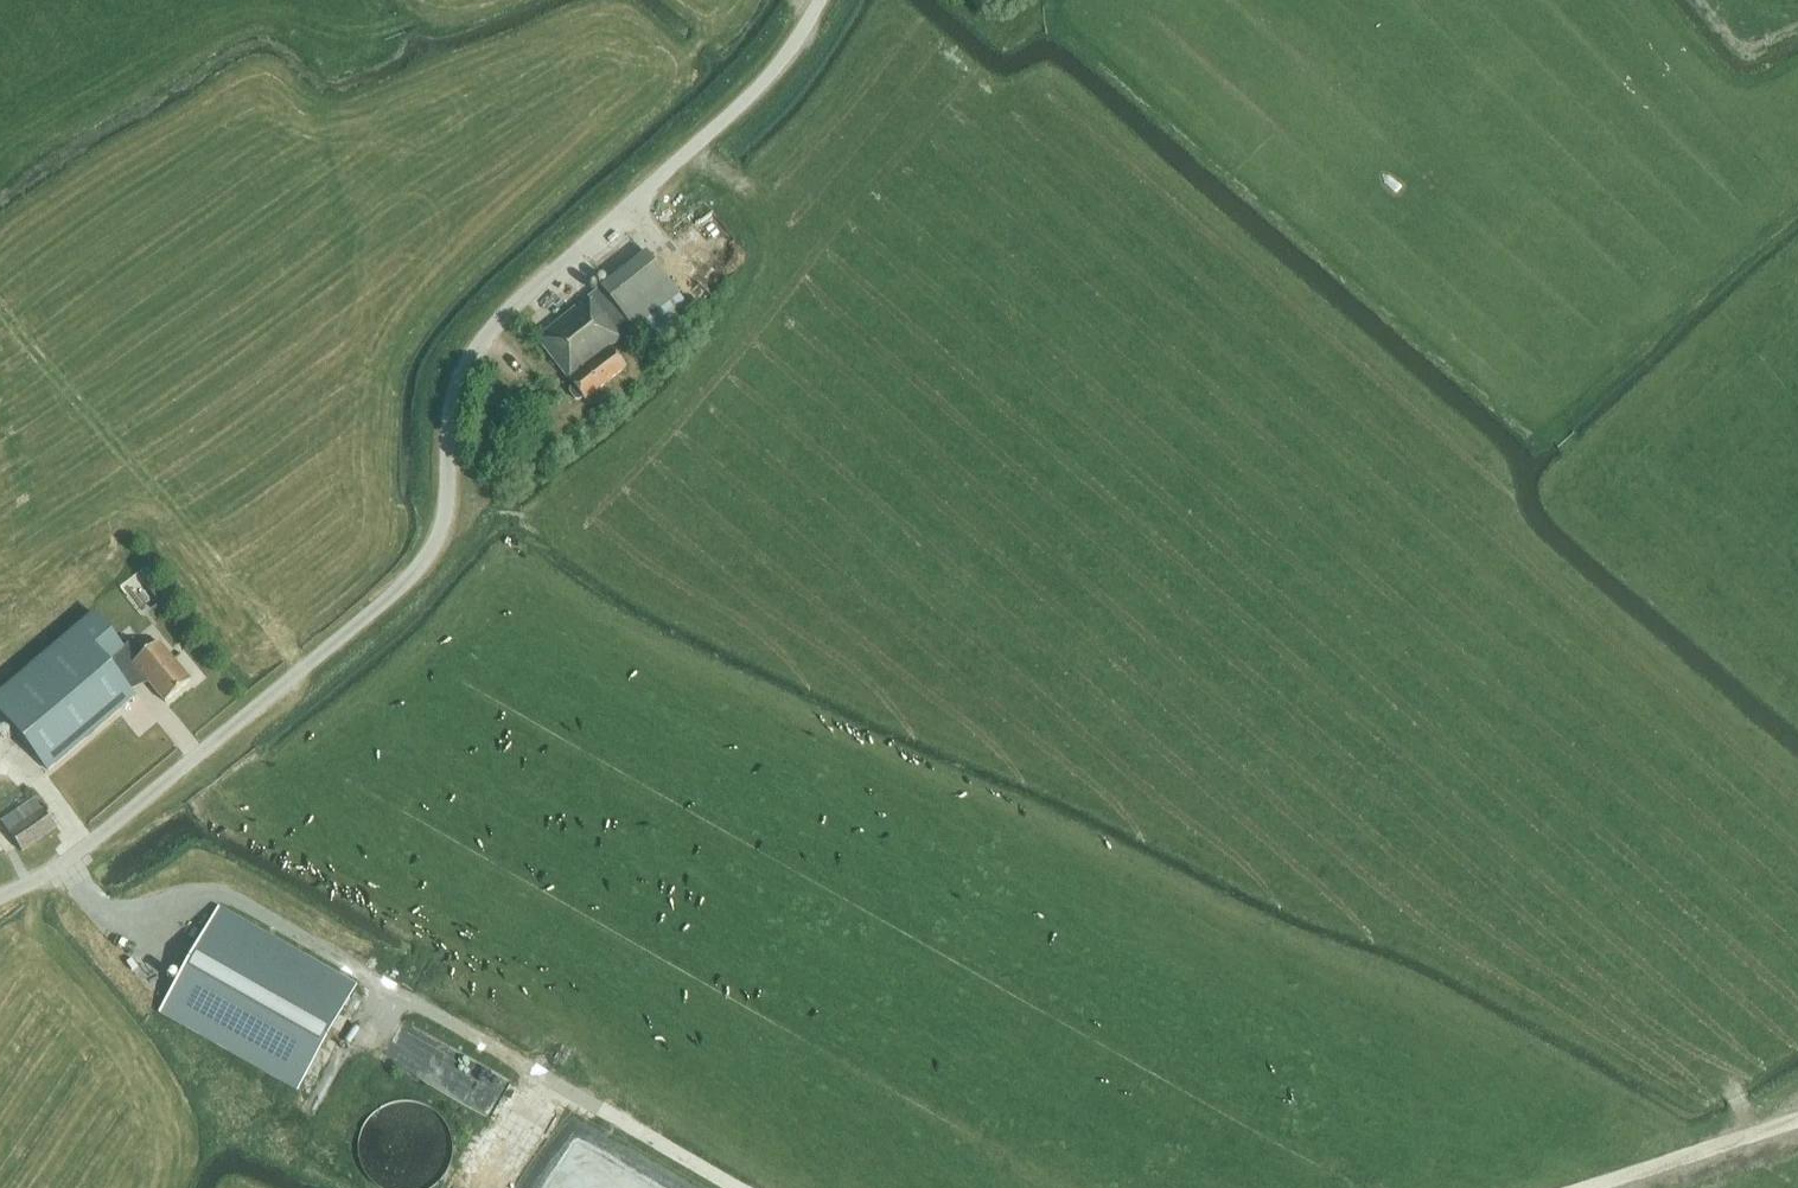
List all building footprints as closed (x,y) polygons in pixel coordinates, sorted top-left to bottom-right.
[(650,348),(695,313),(647,252),(589,298),(591,301),(578,311),(576,308),(538,338),(572,382),(569,391),(574,399),(584,397),(585,399),(626,367),(611,347),(622,339),(622,340),(635,330),(650,348)] [(529,403),(518,413),(524,421),(536,411),(529,403)] [(157,577),(142,587),(156,606),(171,596),(157,577)] [(94,613),(0,693),(0,713),(35,753),(48,769),(135,695),(124,682),(107,662),(121,649),(124,647),(94,613)] [(121,649),(165,701),(191,679),(159,641),(145,653),(134,639),(124,647),(121,649)] [(56,827),(43,809),(35,796),(1,819),(10,833),(9,833),(22,851),(56,827)] [(298,1088),(355,986),(219,909),(161,1011),(298,1088)] [(403,1023),(386,1063),(500,1112),(518,1072),(403,1023)] [(384,1187),(429,1187),(443,1178),(452,1160),(454,1140),(447,1122),(434,1107),(415,1100),(395,1100),(377,1109),(364,1124),(359,1143),(361,1162),(371,1179),(384,1187)] [(527,1171),(510,1158),(490,1155),(471,1163),(458,1179),(457,1187),(534,1187),(527,1171)]
